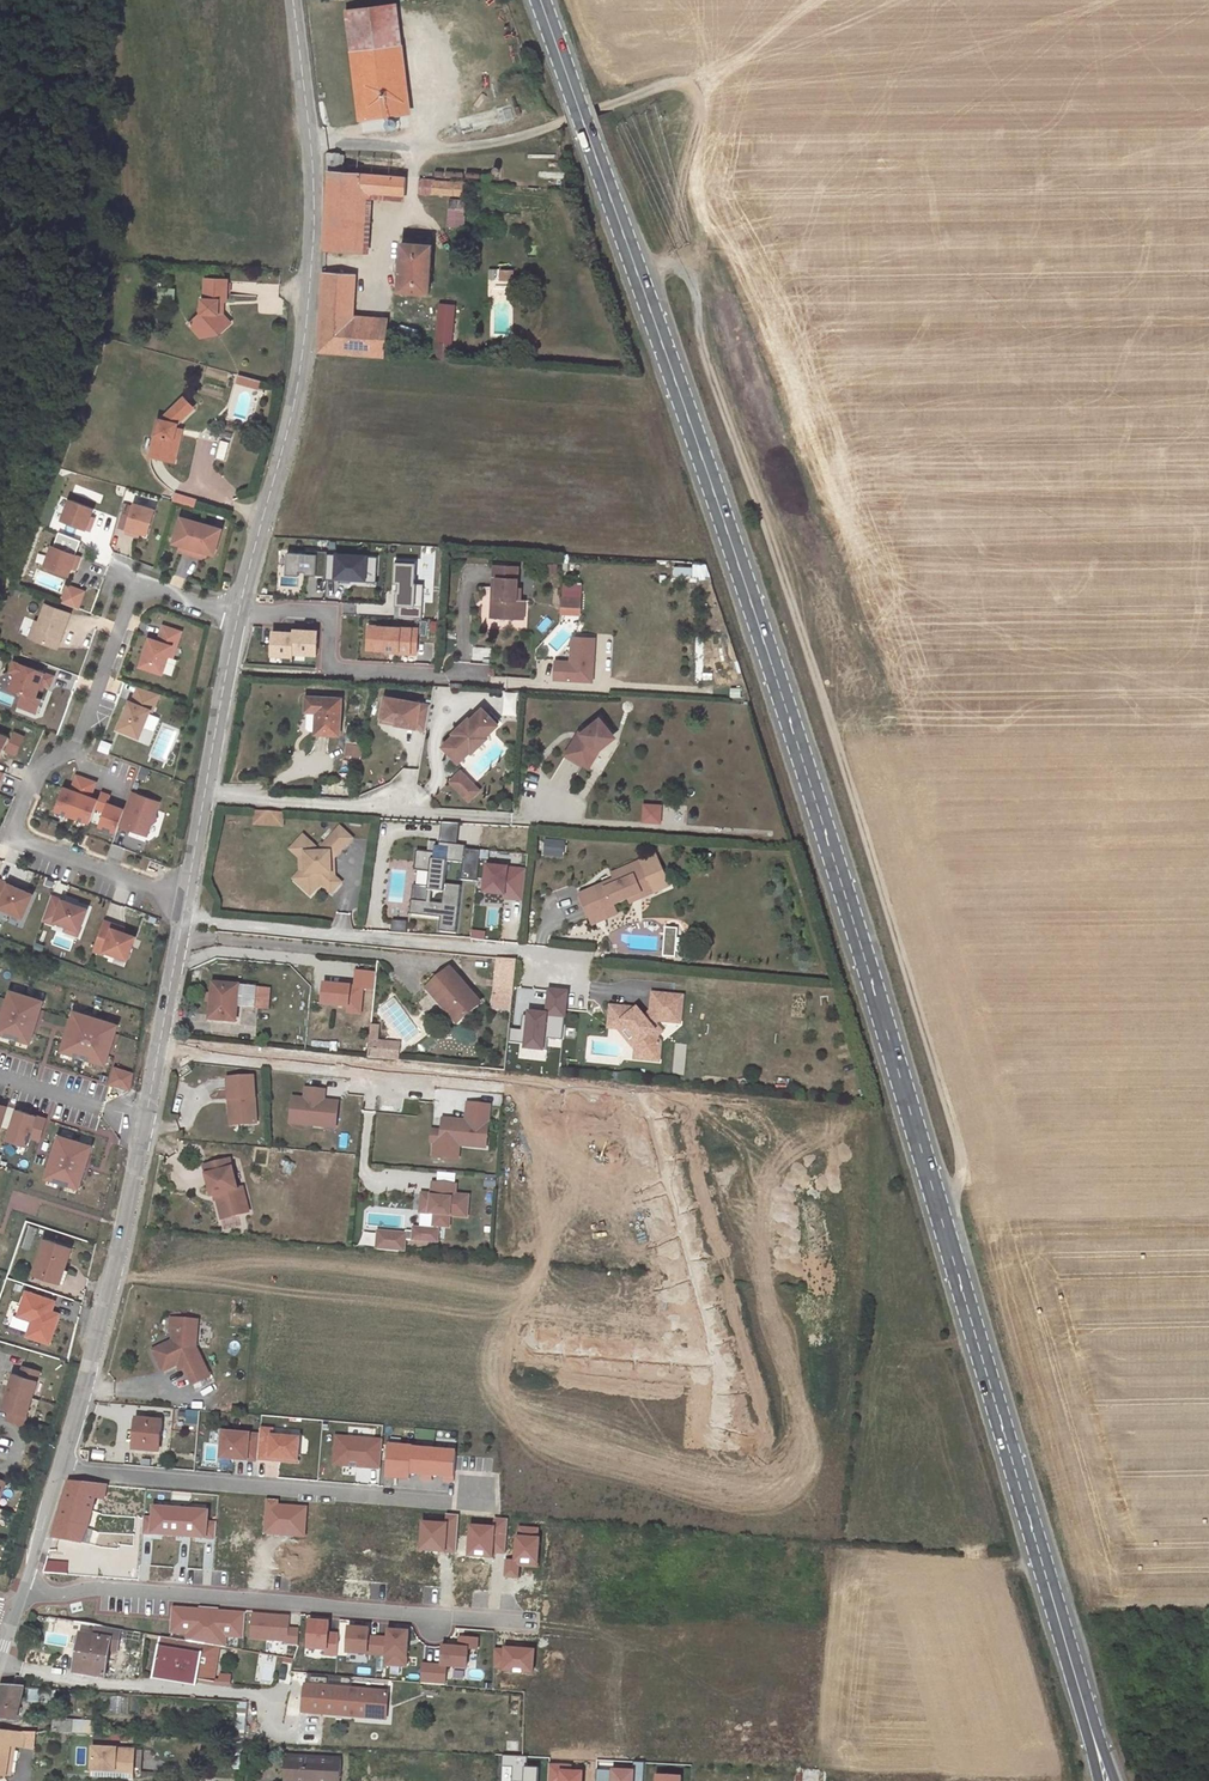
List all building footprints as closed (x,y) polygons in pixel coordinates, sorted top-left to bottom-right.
[(392,4),(346,10),(358,119),(404,113),(392,4)] [(328,212),(326,247),(355,250),(359,188),(404,191),(406,176),(343,172),(343,156),(327,154),(329,165),(328,184),(328,212)] [(432,192),(432,180),(420,179),(419,191),(432,192)] [(454,182),(432,180),(432,192),(453,194),(454,182)] [(467,183),(454,182),(453,194),(466,195),(467,183)] [(464,226),(465,201),(451,200),(449,225),(464,226)] [(431,245),(404,243),(401,289),(428,292),(431,245)] [(499,270),(489,269),(489,278),(499,279),(499,270)] [(513,270),(499,269),(499,280),(513,280),(513,270)] [(325,275),(318,349),(383,354),(386,323),(353,320),(355,277),(325,275)] [(213,322),(221,330),(232,321),(223,311),(223,298),(227,298),(229,278),(205,277),(203,297),(202,297),(201,313),(190,320),(200,332),(213,322)] [(438,308),(434,358),(452,359),(455,310),(452,311),(452,301),(440,301),(439,308),(438,308)] [(216,334),(221,330),(213,322),(200,332),(204,337),(216,334)] [(235,379),(235,381),(244,384),(257,388),(260,380),(246,377),(245,382),(235,379)] [(192,408),(183,397),(160,419),(151,454),(170,459),(176,437),(174,437),(178,422),(192,408)] [(176,437),(170,459),(174,460),(180,438),(176,437)] [(197,497),(174,491),(172,498),(195,504),(197,497)] [(90,514),(93,507),(69,498),(61,518),(89,529),(92,520),(88,519),(90,514)] [(140,531),(148,533),(154,508),(134,502),(126,531),(134,534),(135,529),(140,531)] [(222,527),(181,515),(174,541),(181,543),(185,544),(183,551),(202,556),(203,550),(208,551),(215,553),(222,527)] [(44,565),(68,574),(71,566),(72,562),(77,564),(80,555),(52,545),(44,565)] [(307,553),(288,552),(287,570),(300,571),(315,572),(315,575),(326,575),(327,554),(327,551),(307,550),(307,553)] [(326,575),(326,576),(336,577),(336,580),(341,580),(341,577),(351,578),(351,581),(365,581),(366,571),(377,572),(378,556),(327,554),(326,575)] [(415,560),(395,559),(394,583),(399,583),(398,590),(397,590),(396,605),(399,605),(398,617),(421,619),(423,584),(414,583),(415,560)] [(516,596),(520,597),(521,585),(517,584),(518,564),(493,563),(489,615),(514,617),(516,596)] [(366,571),(365,581),(375,582),(375,581),(377,581),(377,572),(366,571)] [(62,602),(79,608),(85,591),(68,585),(62,602)] [(524,597),(520,597),(516,596),(514,617),(523,618),(524,597)] [(580,597),(561,596),(560,605),(580,606),(580,597)] [(40,622),(34,638),(58,647),(71,613),(46,604),(40,622)] [(580,606),(560,605),(560,613),(580,614),(580,606)] [(40,622),(36,621),(31,637),(34,638),(40,622)] [(170,655),(173,645),(177,646),(182,631),(164,625),(159,640),(150,637),(141,665),(164,673),(170,655)] [(376,636),(367,636),(367,649),(388,651),(399,651),(398,653),(416,654),(416,641),(411,641),(411,628),(376,626),(376,636)] [(376,626),(368,626),(367,636),(376,636),(376,626)] [(322,659),(322,631),(273,631),(273,659),(322,659)] [(591,681),(592,638),(574,637),(570,641),(569,662),(553,662),(553,680),(591,681)] [(51,686),(54,677),(15,662),(12,672),(17,674),(11,689),(37,698),(40,688),(42,683),(45,684),(51,686)] [(161,693),(140,686),(134,701),(131,700),(120,728),(141,737),(152,710),(154,710),(161,693)] [(519,691),(504,691),(502,716),(518,716),(519,691)] [(341,698),(307,696),(305,710),(307,710),(305,727),(308,730),(314,731),(314,733),(337,736),(341,698)] [(384,697),(380,718),(395,721),(394,725),(425,731),(429,706),(384,697)] [(453,735),(441,746),(457,762),(469,751),(470,753),(486,738),(485,736),(497,725),(481,708),(469,720),(467,718),(452,733),(453,735)] [(567,755),(584,765),(592,751),(594,749),(600,750),(612,740),(613,734),(600,719),(582,733),(580,732),(567,755)] [(0,733),(0,756),(1,756),(10,738),(0,733)] [(17,754),(25,738),(16,734),(8,750),(17,754)] [(361,754),(362,747),(352,746),(351,754),(361,754)] [(584,765),(590,768),(600,750),(594,749),(592,751),(584,765)] [(459,771),(449,781),(467,801),(478,790),(459,771)] [(64,787),(56,809),(91,822),(97,807),(105,811),(100,825),(117,831),(119,825),(125,810),(109,804),(111,796),(102,793),(99,800),(91,797),(96,783),(77,776),(72,790),(64,787)] [(160,802),(132,792),(125,810),(119,825),(148,836),(151,824),(157,820),(156,814),(160,802)] [(259,809),(254,809),(254,813),(254,820),(282,822),(282,815),(283,811),(278,810),(278,819),(258,818),(259,809)] [(278,810),(259,809),(258,818),(278,819),(278,810)] [(442,822),(439,843),(457,845),(460,824),(442,822)] [(352,839),(339,828),(334,833),(346,845),(352,839)] [(346,845),(334,833),(318,850),(312,844),(304,852),(312,860),(305,867),(306,874),(297,883),(310,895),(321,883),(331,893),(341,883),(334,876),(331,874),(330,862),(333,859),(346,845)] [(303,836),(290,849),(299,858),(300,872),(293,879),(297,883),(306,874),(305,867),(312,860),(304,852),(312,844),(303,836)] [(461,879),(476,881),(480,851),(464,849),(465,846),(457,845),(439,843),(439,846),(435,846),(434,853),(427,852),(416,851),(414,869),(429,871),(427,886),(425,901),(411,900),(409,914),(440,917),(438,931),(455,933),(460,885),(444,884),(447,861),(463,863),(461,879)] [(637,886),(663,874),(654,856),(612,876),(617,884),(607,889),(604,884),(580,896),(595,928),(609,921),(606,915),(616,911),(615,908),(630,901),(641,895),(637,886)] [(526,871),(486,866),(483,893),(503,895),(509,896),(509,899),(522,901),(526,871)] [(669,887),(663,874),(637,886),(641,895),(630,901),(632,905),(669,887)] [(23,916),(34,893),(0,877),(0,905),(23,916)] [(425,901),(427,886),(413,885),(411,900),(425,901)] [(52,895),(43,918),(54,923),(55,920),(67,925),(79,929),(87,909),(77,905),(76,907),(72,905),(72,903),(52,895)] [(619,917),(616,911),(606,915),(609,921),(619,917)] [(114,924),(104,921),(93,950),(103,953),(104,950),(127,959),(135,937),(123,932),(113,928),(114,924)] [(77,934),(79,929),(67,925),(65,930),(77,934)] [(511,1010),(516,959),(497,957),(491,1008),(511,1010)] [(459,1022),(478,1006),(448,972),(429,987),(459,1022)] [(267,988),(213,984),(208,1016),(232,1019),(234,1004),(264,1008),(267,988)] [(562,1039),(567,991),(548,989),(546,1014),(540,1013),(539,1017),(530,1016),(523,1015),(521,1030),(527,1031),(525,1048),(546,1050),(547,1038),(562,1039)] [(11,992),(0,1027),(0,1034),(31,1043),(44,1002),(11,992)] [(637,1007),(610,1005),(609,1019),(622,1020),(644,1046),(643,1058),(660,1059),(661,1041),(656,1035),(662,1030),(655,1022),(658,1019),(680,1021),(682,994),(652,992),(651,1008),(644,1016),(637,1007)] [(118,1026),(75,1012),(63,1051),(106,1065),(118,1026)] [(622,1020),(609,1019),(608,1027),(618,1027),(636,1048),(636,1057),(643,1058),(644,1046),(622,1020)] [(527,1031),(521,1030),(510,1029),(509,1046),(525,1048),(527,1031)] [(369,1047),(370,1040),(342,1038),(341,1050),(368,1053),(369,1047)] [(399,1043),(370,1040),(369,1047),(398,1050),(399,1043)] [(676,1046),(673,1073),(681,1074),(684,1047),(676,1046)] [(398,1050),(369,1047),(368,1053),(399,1056),(398,1050)] [(113,1067),(108,1085),(129,1092),(134,1073),(113,1067)] [(228,1080),(230,1114),(238,1113),(239,1126),(257,1125),(253,1078),(228,1080)] [(324,1091),(305,1089),(304,1100),(292,1099),(290,1124),(323,1127),(324,1123),(336,1124),(338,1103),(327,1102),(327,1105),(323,1104),(324,1091)] [(466,1120),(443,1118),(442,1131),(441,1143),(435,1142),(435,1156),(459,1157),(460,1144),(487,1146),(490,1104),(468,1102),(467,1115),(474,1118),(474,1121),(466,1120)] [(47,1120),(18,1111),(8,1140),(27,1146),(30,1137),(40,1140),(47,1120)] [(238,1113),(230,1114),(231,1127),(239,1126),(238,1113)] [(441,1143),(442,1131),(433,1130),(432,1142),(435,1142),(441,1143)] [(92,1147),(60,1137),(47,1178),(79,1188),(92,1147)] [(223,1161),(197,1168),(205,1198),(209,1197),(213,1213),(223,1211),(225,1218),(242,1214),(236,1189),(231,1191),(223,1161)] [(435,1183),(434,1196),(424,1195),(423,1213),(436,1213),(436,1225),(441,1225),(451,1226),(452,1214),(469,1216),(470,1195),(457,1194),(458,1184),(435,1183)] [(223,1211),(213,1213),(215,1221),(225,1218),(223,1211)] [(408,1235),(381,1233),(379,1251),(406,1253),(407,1240),(416,1241),(416,1239),(439,1241),(441,1225),(436,1225),(435,1229),(417,1228),(416,1231),(408,1231),(408,1235)] [(70,1248),(45,1240),(35,1272),(60,1280),(70,1248)] [(55,1302),(26,1293),(19,1317),(33,1321),(28,1337),(50,1344),(58,1319),(50,1317),(52,1312),(55,1302)] [(197,1321),(171,1319),(170,1332),(173,1332),(176,1332),(175,1340),(172,1341),(153,1350),(162,1371),(181,1363),(192,1385),(209,1377),(195,1347),(197,1321)] [(41,1372),(24,1367),(21,1376),(14,1373),(9,1390),(33,1397),(41,1372)] [(24,1425),(33,1397),(9,1390),(3,1409),(10,1411),(7,1420),(24,1425)] [(161,1420),(136,1418),(133,1448),(158,1451),(161,1420)] [(275,1428),(262,1427),(259,1462),(299,1464),(301,1437),(275,1435),(275,1428)] [(259,1435),(223,1432),(221,1455),(247,1457),(247,1460),(257,1461),(259,1435)] [(383,1441),(336,1437),(333,1465),(380,1469),(383,1441)] [(412,1448),(388,1446),(385,1478),(409,1480),(410,1475),(422,1476),(421,1480),(431,1481),(432,1477),(444,1478),(443,1482),(453,1483),(456,1453),(412,1449),(412,1448)] [(104,1484),(70,1481),(68,1481),(53,1537),(81,1542),(86,1528),(94,1497),(102,1498),(104,1484)] [(308,1504),(267,1501),(264,1534),(305,1537),(308,1504)] [(152,1517),(144,1516),(143,1532),(215,1539),(216,1521),(210,1521),(211,1510),(154,1505),(152,1517)] [(447,1522),(422,1521),(421,1550),(458,1552),(459,1515),(448,1515),(447,1522)] [(496,1527),(471,1524),(468,1555),(494,1558),(495,1553),(506,1554),(510,1520),(497,1518),(496,1527)] [(540,1528),(518,1527),(517,1560),(505,1560),(504,1577),(518,1577),(519,1565),(539,1566),(540,1528)] [(86,1528),(81,1542),(89,1543),(92,1529),(86,1528)] [(61,1567),(47,1565),(46,1575),(60,1576),(61,1567)] [(60,1576),(72,1577),(73,1568),(61,1567),(60,1576)] [(244,1612),(171,1606),(172,1633),(187,1634),(187,1642),(219,1647),(226,1648),(227,1638),(243,1639),(244,1612)] [(290,1616),(252,1614),(250,1638),(288,1641),(287,1644),(298,1645),(299,1629),(289,1628),(290,1616)] [(330,1621),(310,1620),(308,1647),(327,1649),(326,1654),(337,1655),(339,1634),(329,1633),(330,1621)] [(109,1628),(100,1626),(97,1625),(95,1637),(84,1635),(78,1673),(105,1677),(109,1649),(117,1650),(120,1629),(109,1628)] [(370,1628),(349,1626),(347,1652),(377,1654),(378,1637),(369,1636),(370,1628)] [(388,1638),(378,1637),(377,1654),(387,1655),(386,1664),(406,1666),(409,1631),(389,1630),(388,1638)] [(442,1666),(422,1664),(421,1683),(445,1685),(447,1666),(467,1668),(469,1648),(477,1649),(478,1639),(460,1637),(459,1648),(443,1647),(442,1666)] [(187,1642),(162,1638),(155,1679),(197,1686),(198,1680),(214,1682),(219,1647),(187,1642)] [(534,1675),(536,1649),(503,1647),(503,1649),(494,1649),(493,1668),(503,1668),(502,1672),(534,1675)] [(389,1692),(306,1685),(304,1711),(324,1713),(325,1708),(340,1710),(340,1707),(347,1708),(346,1710),(371,1713),(372,1708),(382,1709),(388,1705),(389,1692)] [(1,1687),(0,1692),(0,1719),(16,1720),(23,1688),(1,1687)] [(235,1741),(241,1742),(245,1703),(238,1702),(235,1741)] [(325,1708),(324,1713),(387,1719),(388,1705),(382,1709),(372,1708),(371,1713),(346,1710),(347,1708),(340,1707),(340,1710),(325,1708)] [(52,1732),(71,1733),(72,1720),(53,1719),(52,1732)] [(72,1720),(71,1733),(96,1734),(97,1722),(72,1720)] [(34,1748),(35,1731),(24,1731),(24,1734),(22,1747),(34,1748)] [(0,1732),(0,1775),(5,1775),(9,1746),(11,1733),(0,1732)] [(14,1747),(22,1747),(24,1734),(11,1733),(9,1746),(14,1747)] [(14,1747),(9,1746),(5,1775),(11,1776),(14,1747)] [(93,1747),(91,1775),(107,1776),(107,1770),(133,1771),(134,1749),(93,1747)] [(285,1755),(284,1780),(340,1780),(341,1758),(285,1755)] [(502,1755),(502,1768),(512,1768),(512,1780),(539,1780),(539,1769),(527,1768),(528,1757),(502,1755)] [(597,1770),(596,1780),(644,1780),(645,1763),(633,1763),(633,1772),(597,1770)] [(549,1766),(548,1780),(582,1780),(582,1773),(570,1773),(571,1767),(549,1766)]
